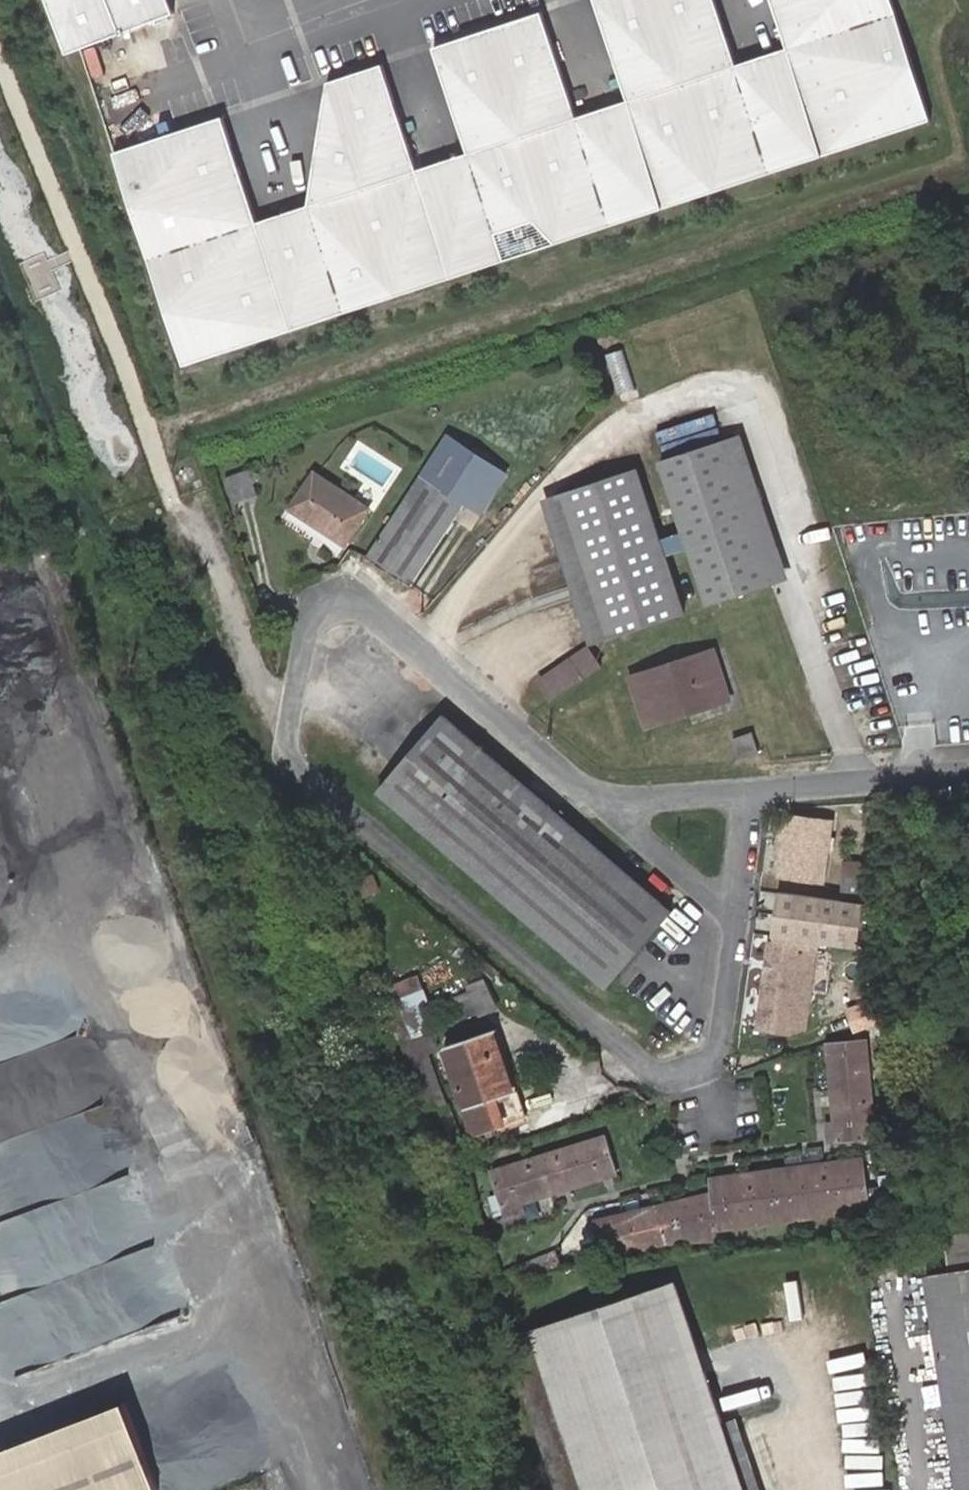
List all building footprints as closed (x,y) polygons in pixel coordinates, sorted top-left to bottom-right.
[(170,0),(48,0),(67,51),(175,11),(170,0)] [(932,120),(892,0),(771,0),(787,48),(737,65),(716,0),(594,0),(628,102),(578,118),(542,11),(434,48),(469,152),(419,169),(383,64),(327,82),(310,205),(258,222),(224,116),(114,153),(185,366),(932,120)] [(625,339),(607,343),(619,383),(637,378),(625,339)] [(742,433),(658,460),(709,605),(792,578),(742,433)] [(687,613),(639,466),(545,498),(591,642),(687,613)] [(249,468),(226,477),(234,502),(258,494),(249,468)] [(314,468),(285,509),(345,550),(375,507),(314,468)] [(464,497),(421,472),(370,557),(412,583),(464,497)] [(714,643),(690,651),(709,697),(729,691),(714,643)] [(537,686),(551,705),(603,665),(589,646),(537,686)] [(709,697),(690,651),(636,668),(651,715),(709,697)] [(676,910),(445,713),(377,790),(606,986),(676,910)] [(742,755),(761,747),(754,728),(734,735),(742,755)] [(836,825),(792,819),(783,880),(827,886),(836,825)] [(843,860),(842,872),(869,873),(869,861),(843,860)] [(869,873),(842,872),(841,893),(868,894),(869,873)] [(865,901),(777,889),(771,940),(767,940),(756,1030),(788,1034),(808,1029),(819,942),(859,947),(865,901)] [(419,974),(382,989),(397,1033),(436,1020),(419,974)] [(489,976),(468,984),(481,1018),(502,1009),(489,976)] [(878,982),(853,982),(852,1003),(878,1003),(878,982)] [(477,1132),(530,1115),(503,1027),(449,1045),(477,1132)] [(412,1070),(437,1066),(433,1036),(408,1039),(412,1070)] [(866,1039),(829,1042),(835,1122),(828,1122),(830,1143),(874,1140),(866,1039)] [(618,1170),(605,1133),(494,1170),(508,1213),(528,1207),(526,1201),(618,1170)] [(720,1242),(719,1236),(718,1228),(870,1209),(863,1159),(714,1179),(715,1194),(596,1223),(604,1260),(671,1245),(720,1242)] [(923,1276),(957,1489),(968,1489),(968,1269),(923,1276)] [(533,1330),(584,1489),(745,1489),(703,1363),(677,1280),(533,1330)] [(0,1450),(0,1489),(159,1489),(125,1402),(0,1450)]
